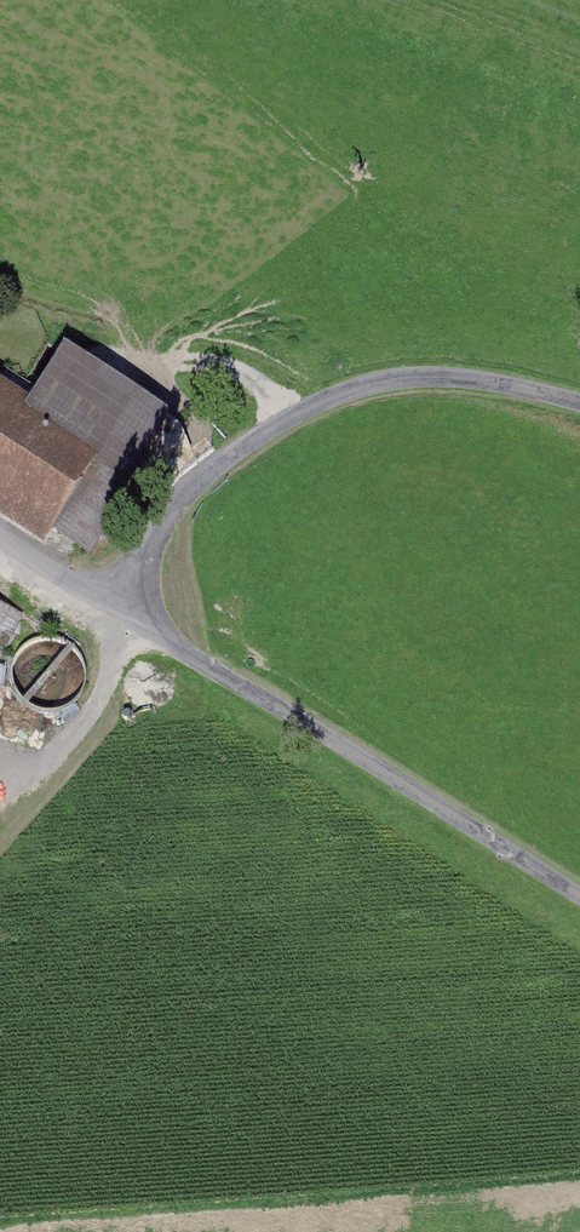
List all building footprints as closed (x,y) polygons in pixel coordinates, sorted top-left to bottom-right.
[(135,468),(171,412),(72,348),(36,404),(135,468)] [(58,531),(108,454),(0,384),(0,493),(58,531)] [(0,601),(0,659),(23,611),(0,601)] [(39,711),(54,713),(68,710),(79,702),(86,690),(89,677),(87,663),(79,650),(68,641),(53,638),(38,640),(25,647),(16,660),(13,675),(16,691),(25,703),(39,711)]
